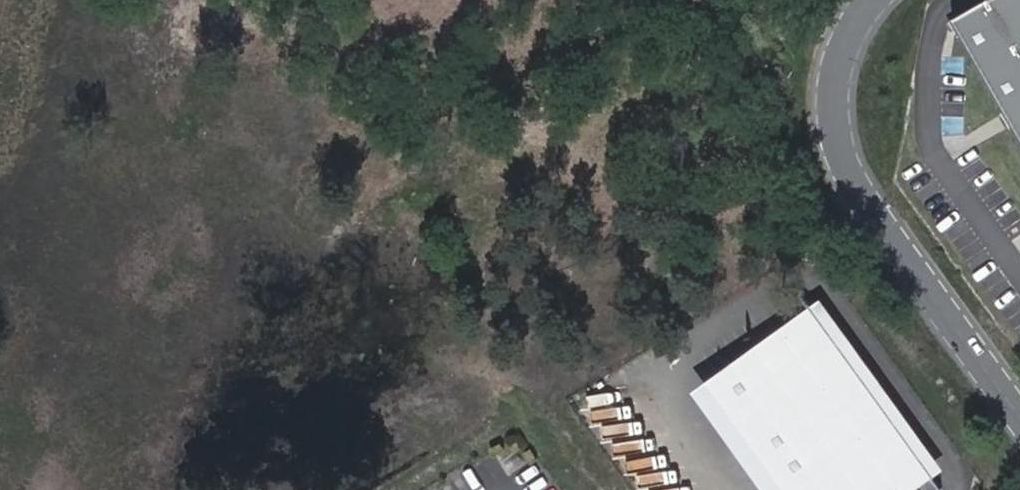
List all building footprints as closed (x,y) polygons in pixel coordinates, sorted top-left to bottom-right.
[(960,22),(1019,127),(1019,0),(997,0),(960,22)] [(722,390),(797,489),(912,489),(935,472),(818,317),(722,390)]
